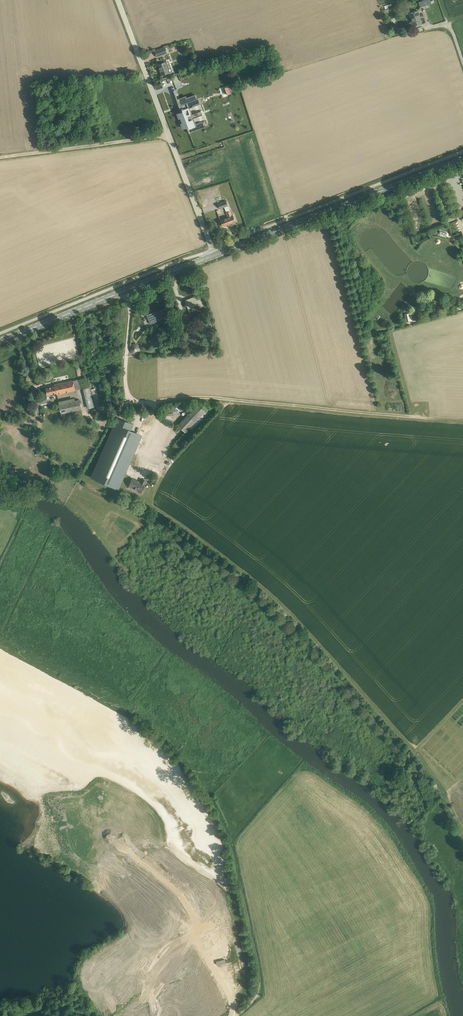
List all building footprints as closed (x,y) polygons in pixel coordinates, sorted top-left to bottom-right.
[(413,26),(422,24),(418,10),(409,13),(413,26)] [(165,47),(155,51),(157,57),(168,53),(165,47)] [(166,62),(158,65),(162,75),(170,72),(166,62)] [(178,101),(177,101),(178,103),(179,105),(178,105),(179,108),(180,108),(181,112),(178,114),(179,118),(181,117),(183,123),(181,124),(183,128),(187,127),(189,133),(190,133),(187,125),(189,124),(190,127),(196,125),(194,119),(191,120),(189,114),(192,113),(190,107),(186,109),(185,104),(197,99),(195,94),(187,97),(186,96),(180,99),(180,98),(180,99),(180,100),(178,101)] [(218,204),(220,208),(224,207),(228,217),(220,220),(223,226),(236,222),(233,215),(232,215),(226,201),(218,204)] [(199,294),(185,300),(187,307),(197,304),(199,308),(203,307),(199,294)] [(147,316),(150,324),(156,322),(155,319),(168,315),(165,307),(159,310),(160,310),(153,312),(154,314),(152,315),(148,316),(147,316)] [(190,322),(186,313),(179,316),(183,325),(190,322)] [(199,345),(191,325),(184,328),(192,347),(199,345)] [(159,337),(149,340),(151,346),(161,342),(159,337)] [(129,347),(135,353),(141,349),(135,342),(129,347)] [(81,388),(79,379),(55,384),(55,386),(46,388),(48,395),(56,393),(57,394),(76,390),(81,388)] [(83,389),(88,408),(94,407),(90,387),(83,389)] [(59,403),(62,417),(63,422),(83,417),(82,412),(79,399),(75,400),(74,397),(58,401),(59,403)] [(133,425),(117,418),(91,476),(119,489),(131,460),(133,456),(142,436),(131,431),(133,425)] [(132,478),(129,486),(140,491),(139,492),(141,493),(146,481),(142,479),(141,483),(138,482),(139,481),(132,478)]
